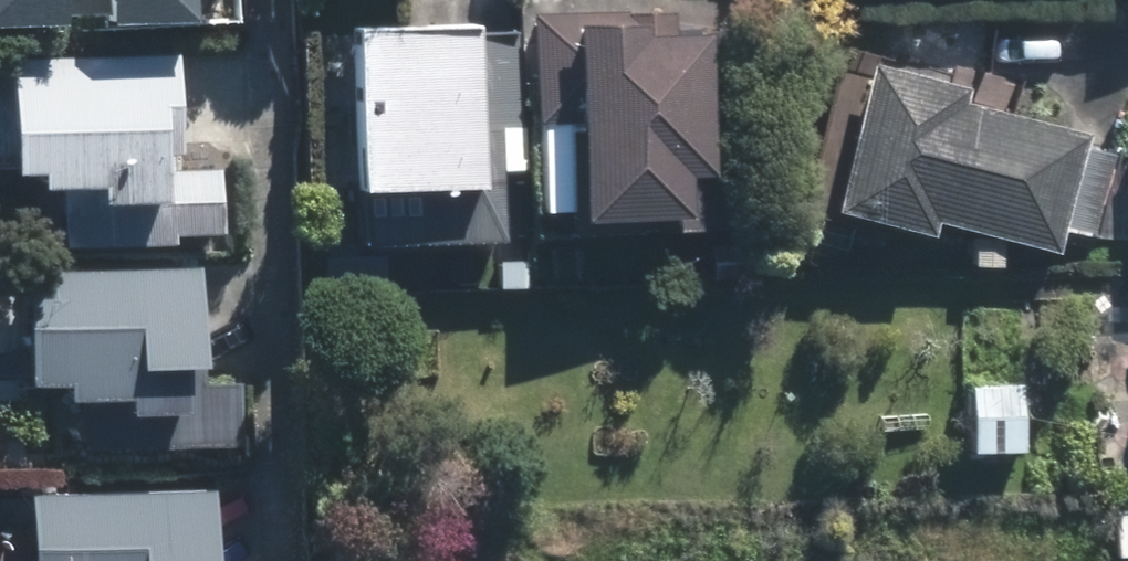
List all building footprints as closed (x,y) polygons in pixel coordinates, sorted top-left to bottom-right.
[(67,27),(66,0),(0,0),(0,29),(67,27)] [(120,25),(197,21),(196,0),(119,0),(120,25)] [(682,2),(544,6),(549,234),(687,231),(686,171),(715,170),(711,24),(682,25),(682,2)] [(519,27),(341,28),(343,250),(499,249),(498,129),(520,129),(519,27)] [(179,168),(176,57),(9,61),(11,179),(34,178),(34,193),(69,192),(70,248),(179,246),(179,232),(227,231),(226,167),(179,168)] [(1101,234),(1121,151),(1087,142),(1091,128),(967,98),(971,81),(869,57),(831,210),(933,234),(936,220),(1060,251),(1066,225),(1101,234)] [(733,245),(703,246),(704,281),(734,280),(733,245)] [(516,260),(490,262),(492,289),(518,287),(516,260)] [(176,385),(174,274),(6,278),(9,396),(31,395),(31,410),(66,409),(68,465),(177,463),(176,449),(225,448),(223,384),(176,385)] [(1029,452),(1027,387),(975,388),(977,453),(1029,452)] [(189,495),(21,499),(23,560),(191,560),(189,495)] [(1114,503),(1115,559),(1127,558),(1127,503),(1114,503)]
